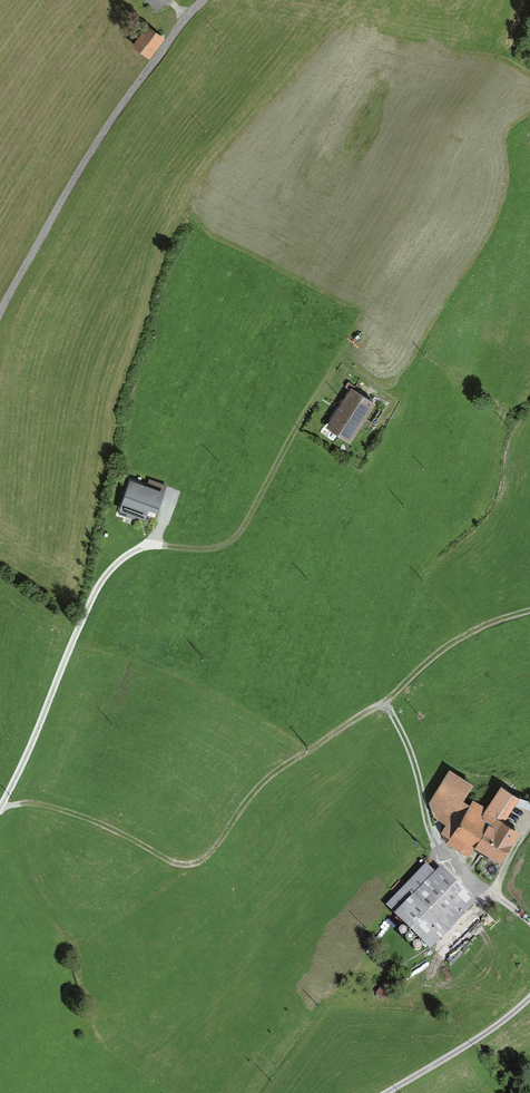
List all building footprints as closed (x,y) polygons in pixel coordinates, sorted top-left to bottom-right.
[(148,22),(134,45),(154,56),(167,34),(148,22)] [(353,392),(330,426),(350,439),(372,404),(353,392)] [(122,510),(152,520),(160,492),(130,483),(122,510)] [(471,786),(452,774),(433,804),(438,817),(458,830),(450,843),(469,854),(475,844),(500,860),(518,831),(504,822),(518,798),(502,788),(487,812),(464,797),(471,786)] [(475,901),(442,870),(401,913),(434,944),(475,901)] [(388,994),(393,984),(385,980),(380,991),(388,994)]
